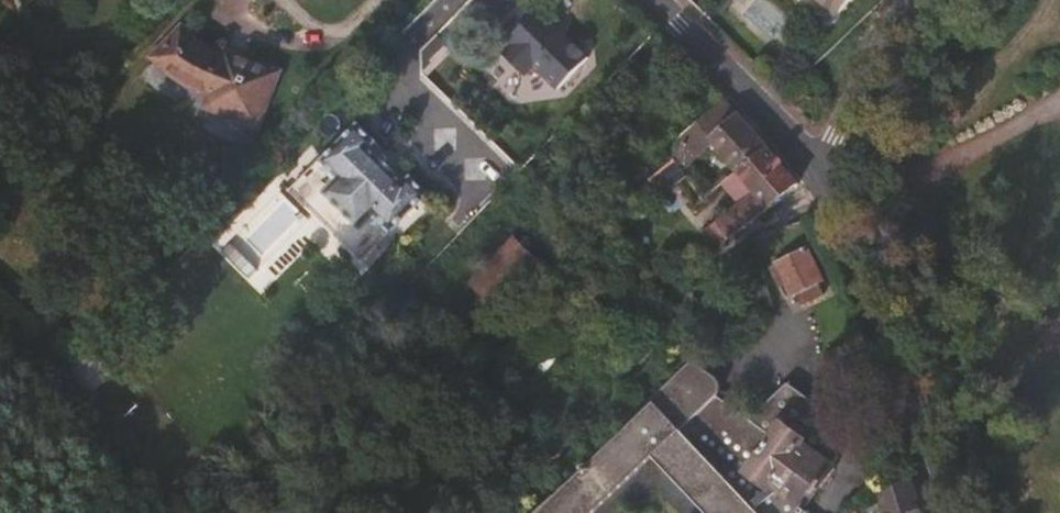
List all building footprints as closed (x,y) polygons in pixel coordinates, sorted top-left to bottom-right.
[(834,14),(846,0),(818,0),(834,14)] [(560,91),(591,57),(537,7),(505,40),(509,43),(500,51),(524,75),(533,67),(560,91)] [(280,71),(228,50),(224,56),(205,46),(183,29),(152,59),(183,83),(210,97),(206,107),(258,127),(280,71)] [(710,135),(738,111),(725,99),(699,123),(704,128),(710,135)] [(766,145),(739,113),(738,111),(710,135),(704,128),(676,160),(674,162),(652,182),(660,192),(684,172),(714,143),(734,170),(736,168),(766,145)] [(676,160),(704,128),(699,123),(683,137),(676,160)] [(728,236),(766,208),(797,183),(766,145),(736,168),(756,192),(716,220),(718,223),(728,236)] [(411,217),(395,202),(409,186),(390,168),(372,152),(357,167),(339,150),(304,186),(323,203),(328,198),(366,232),(359,240),(376,255),(411,217)] [(728,236),(718,223),(709,229),(720,242),(728,236)] [(515,235),(465,280),(496,314),(546,269),(515,235)] [(770,292),(762,261),(745,247),(729,266),(742,276),(746,277),(755,312),(774,307),(770,292)] [(824,283),(807,251),(777,264),(787,283),(770,292),(774,307),(824,283)] [(92,355),(74,373),(92,391),(110,372),(92,355)] [(807,506),(810,505),(836,470),(803,447),(805,441),(781,425),(773,436),(718,398),(721,391),(720,384),(715,378),(694,362),(642,411),(644,413),(540,512),(801,512),(807,506)] [(909,478),(857,512),(873,512),(883,507),(884,512),(920,512),(909,478)]
